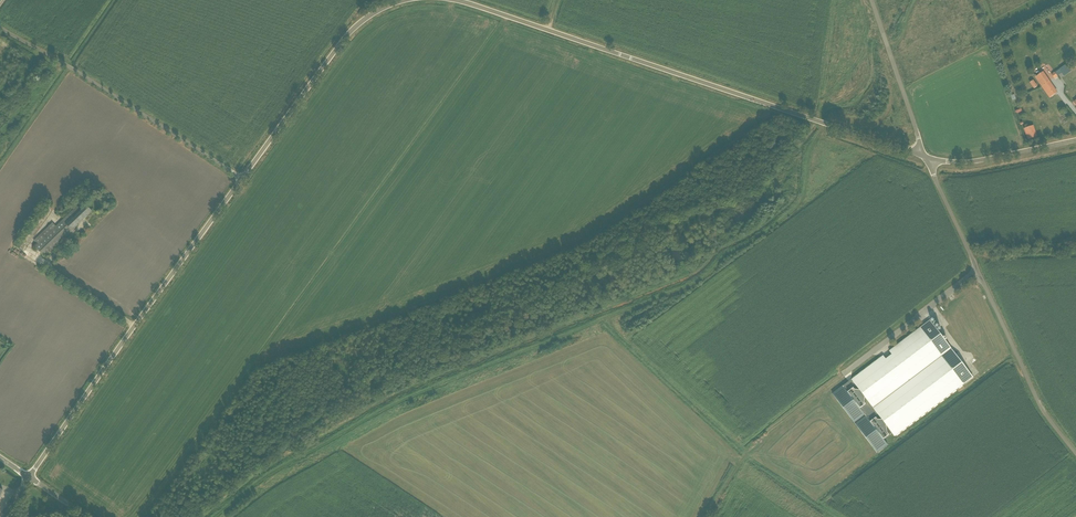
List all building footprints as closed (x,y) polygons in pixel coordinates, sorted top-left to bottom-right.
[(1058,75),(1060,73),(1063,76),(1070,70),(1065,64),(1055,71),(1058,75)] [(1036,77),(1050,98),(1057,93),(1043,72),(1036,77)] [(1029,82),(1033,88),(1037,86),(1033,79),(1029,82)] [(1027,140),(1032,138),(1028,127),(1023,129),(1027,140)] [(73,210),(70,213),(73,217),(65,225),(71,231),(92,212),(85,205),(80,210),(77,207),(73,210)] [(45,257),(71,231),(65,225),(73,217),(70,213),(35,247),(45,257)] [(883,356),(852,379),(802,417),(847,475),(887,445),(884,440),(893,433),(895,436),(973,377),(930,320),(889,351),(892,354),(886,359),(883,356)]
